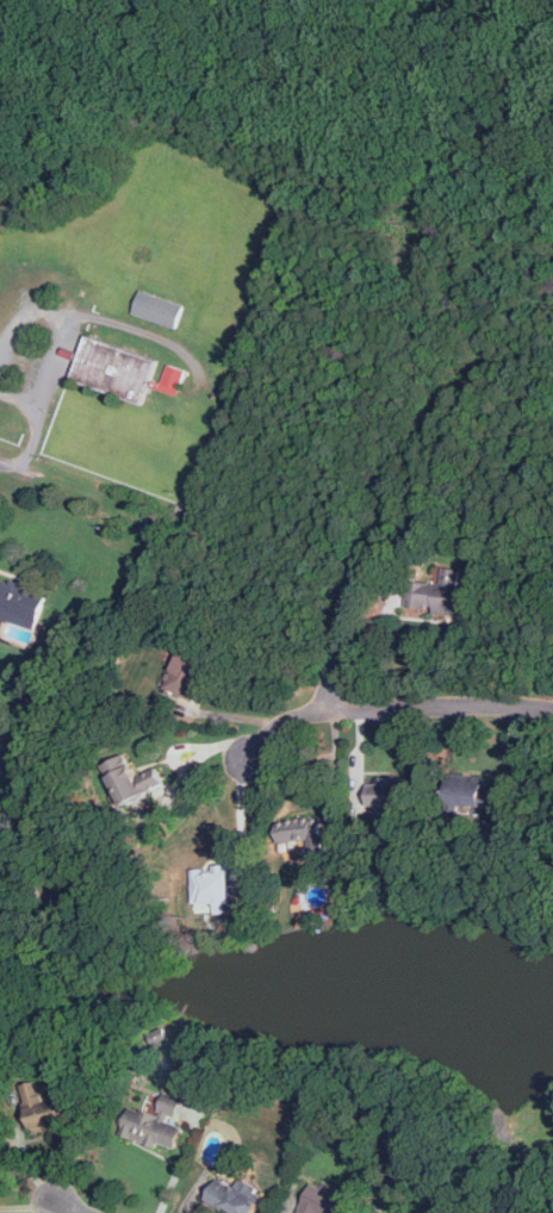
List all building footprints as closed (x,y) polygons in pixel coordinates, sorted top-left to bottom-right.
[(132,313),(176,330),(185,306),(141,290),(132,313)] [(156,361),(86,336),(70,380),(142,404),(156,361)] [(184,372),(169,367),(161,388),(175,393),(184,372)] [(468,587),(459,586),(460,570),(443,567),(442,584),(409,580),(406,609),(465,615),(468,587)] [(35,629),(45,596),(0,581),(0,618),(35,629)] [(194,702),(210,658),(179,647),(163,691),(194,702)] [(119,804),(164,783),(157,769),(136,778),(124,754),(101,765),(119,804)] [(391,807),(420,807),(420,778),(367,779),(367,821),(392,821),(391,807)] [(496,808),(497,801),(483,800),(484,782),(445,780),(443,805),(496,808)] [(327,856),(323,817),(275,821),(276,844),(306,841),(307,858),(327,856)] [(191,867),(192,901),(213,901),(213,912),(225,910),(225,901),(230,901),(229,864),(212,864),(212,869),(204,870),(204,866),(191,867)] [(46,1102),(43,1082),(23,1086),(31,1134),(62,1130),(57,1100),(46,1102)] [(182,1099),(164,1093),(157,1115),(128,1106),(119,1133),(174,1152),(182,1127),(174,1124),(182,1099)] [(229,1212),(250,1212),(261,1190),(238,1178),(235,1186),(216,1175),(203,1200),(229,1212)] [(349,1193),(334,1187),(331,1190),(309,1182),(298,1212),(342,1212),(349,1193)]
